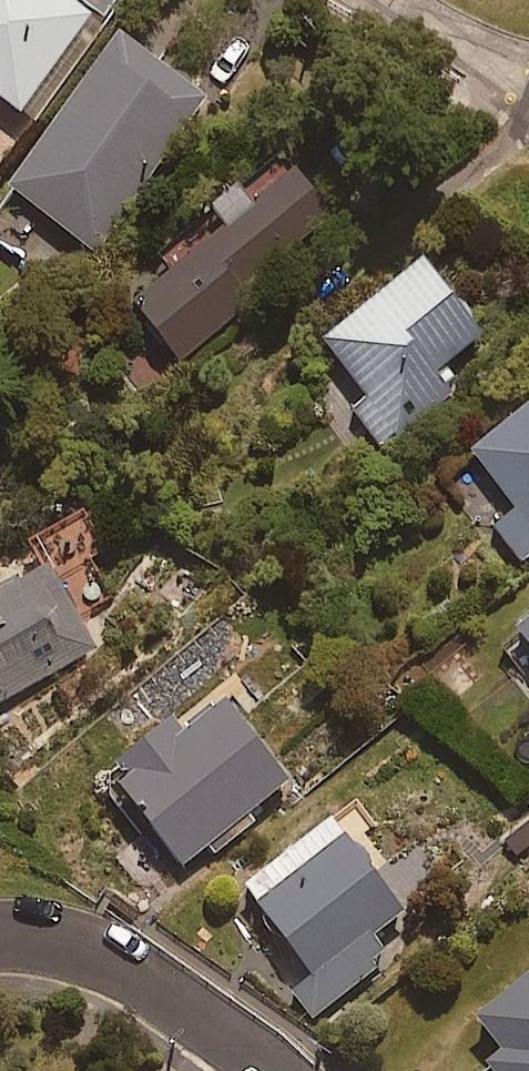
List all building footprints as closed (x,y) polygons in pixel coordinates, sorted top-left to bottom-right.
[(21,121),(88,21),(62,4),(65,0),(0,0),(0,107),(21,121)] [(203,106),(119,45),(12,194),(96,254),(203,106)] [(330,223),(292,180),(133,319),(177,368),(258,297),(253,291),(330,223)] [(332,392),(383,456),(454,399),(445,388),(455,380),(447,369),(478,344),(421,273),(319,355),(342,384),(332,392)] [(467,458),(508,511),(485,529),(513,565),(528,552),(528,409),(467,458)] [(94,653),(50,579),(43,583),(29,560),(0,578),(0,709),(94,653)] [(513,639),(528,660),(528,627),(513,639)] [(252,819),(288,786),(207,697),(105,790),(179,872),(203,850),(215,864),(258,825),(252,819)] [(402,919),(329,825),(239,895),(307,983),(292,994),(312,1020),(390,959),(375,940),(402,919)] [(477,1032),(502,1063),(492,1070),(528,1070),(528,990),(477,1032)]
